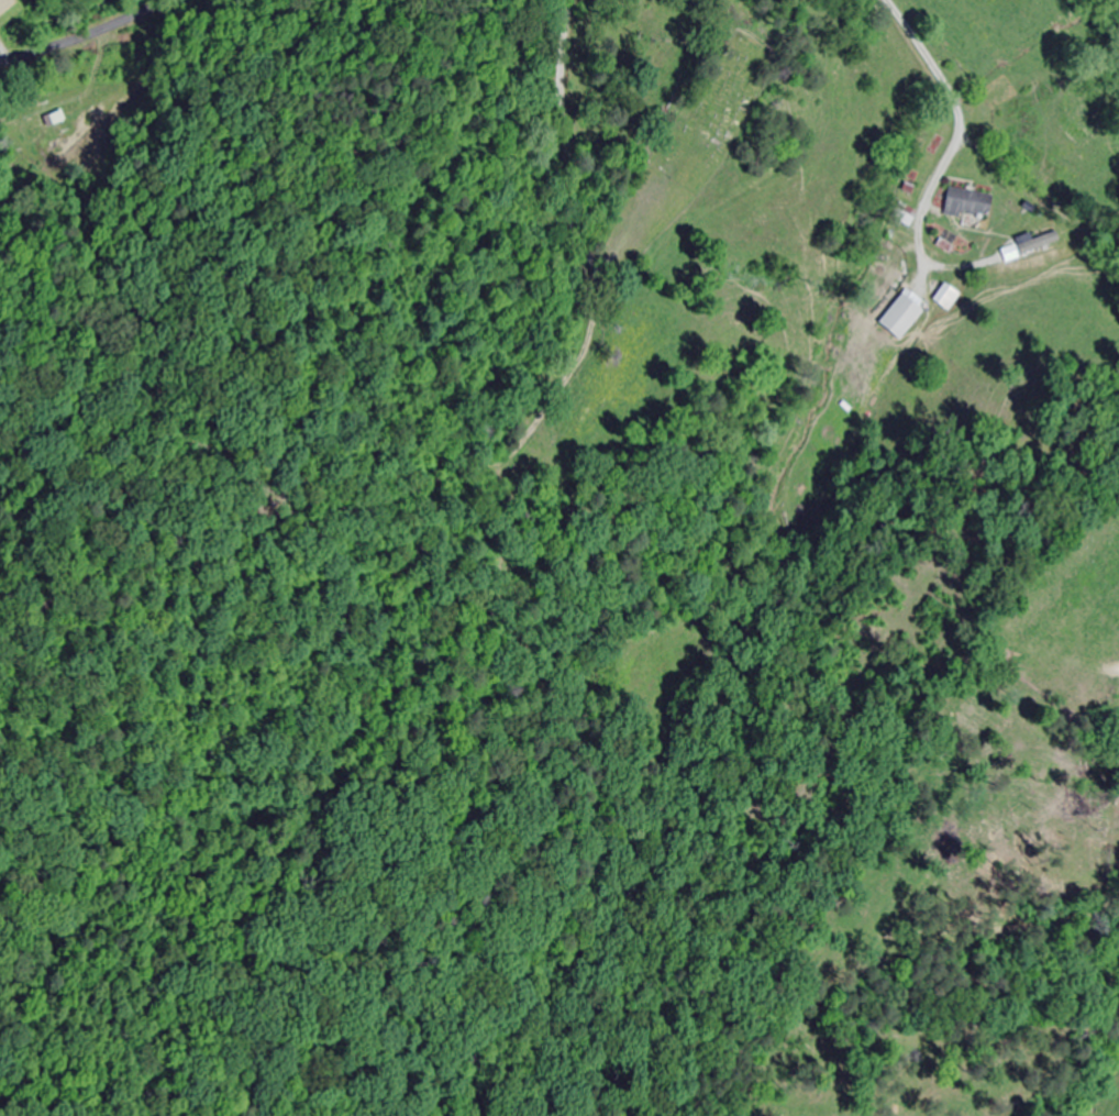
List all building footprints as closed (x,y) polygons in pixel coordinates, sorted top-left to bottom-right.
[(946,217),(962,220),(964,211),(992,216),(996,196),(951,188),(946,217)] [(936,300),(948,310),(960,295),(948,285),(936,300)] [(926,311),(906,294),(882,323),(903,340),(926,311)]
